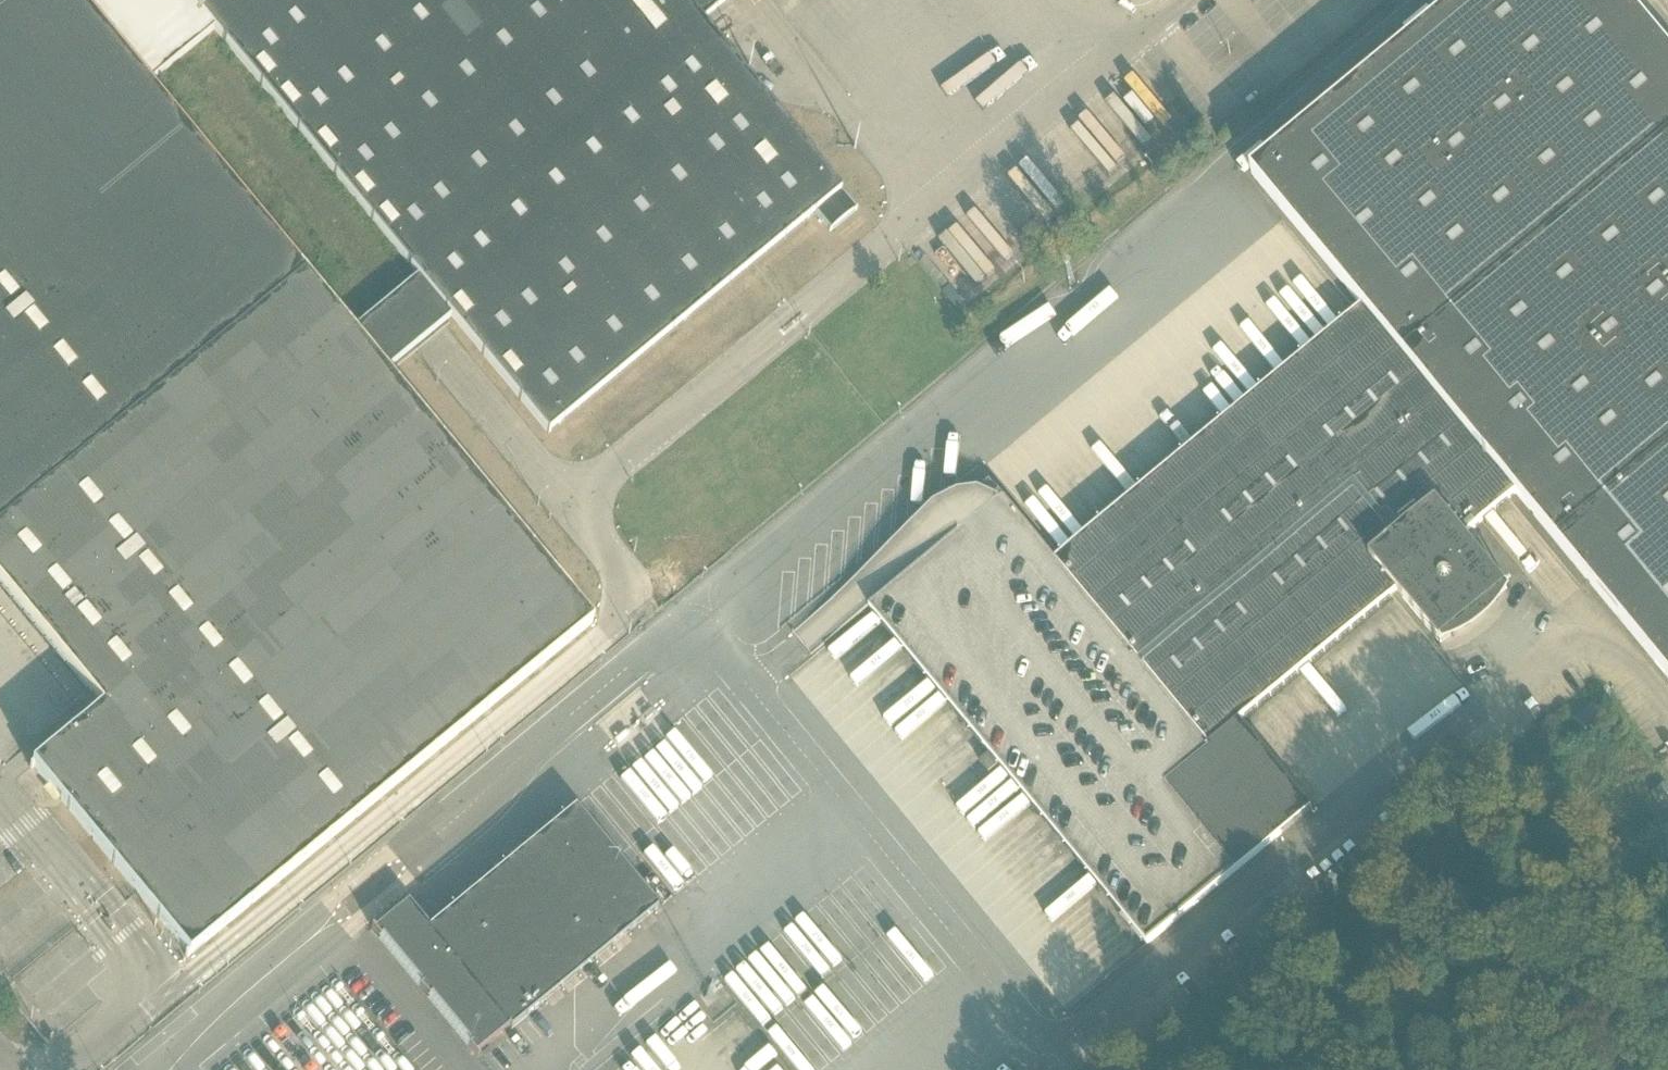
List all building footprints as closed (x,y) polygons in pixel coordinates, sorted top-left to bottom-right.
[(84,8),(77,0),(0,0),(0,583),(109,704),(29,768),(31,770),(33,768),(187,954),(185,956),(187,958),(592,624),(384,372),(451,317),(548,434),(815,213),(830,232),(856,210),(700,22),(727,0),(93,0),(84,8)] [(870,608),(1065,845),(1148,945),(1312,809),(1240,722),(1397,592),(1440,644),(1507,589),(1464,537),(1516,494),(1667,678),(1667,52),(1625,0),(1462,0),(1251,174),(1362,307),(1056,560),(1003,498),(916,570),(902,574),(873,594),(865,602),(868,605),(870,608)] [(1073,127),(1108,174),(1176,124),(1141,77),(1073,127)] [(991,199),(940,240),(981,289),(1031,248),(991,199)] [(477,1058),(479,1058),(477,1055),(509,1028),(511,1030),(658,909),(575,809),(429,929),(408,904),(375,931),(372,929),(371,930),(380,940),(382,938),(423,987),(420,989),(429,999),(431,997),(472,1046),(469,1048),(477,1058)] [(895,1017),(895,1005),(912,993),(883,994),(874,980),(844,981),(845,995),(833,1003),(839,1011),(824,1011),(813,1019),(806,1019),(798,1024),(798,1033),(783,1033),(779,1036),(783,1043),(791,1038),(801,1038),(801,1045),(782,1046),(798,1069),(816,1069),(895,1017)]
